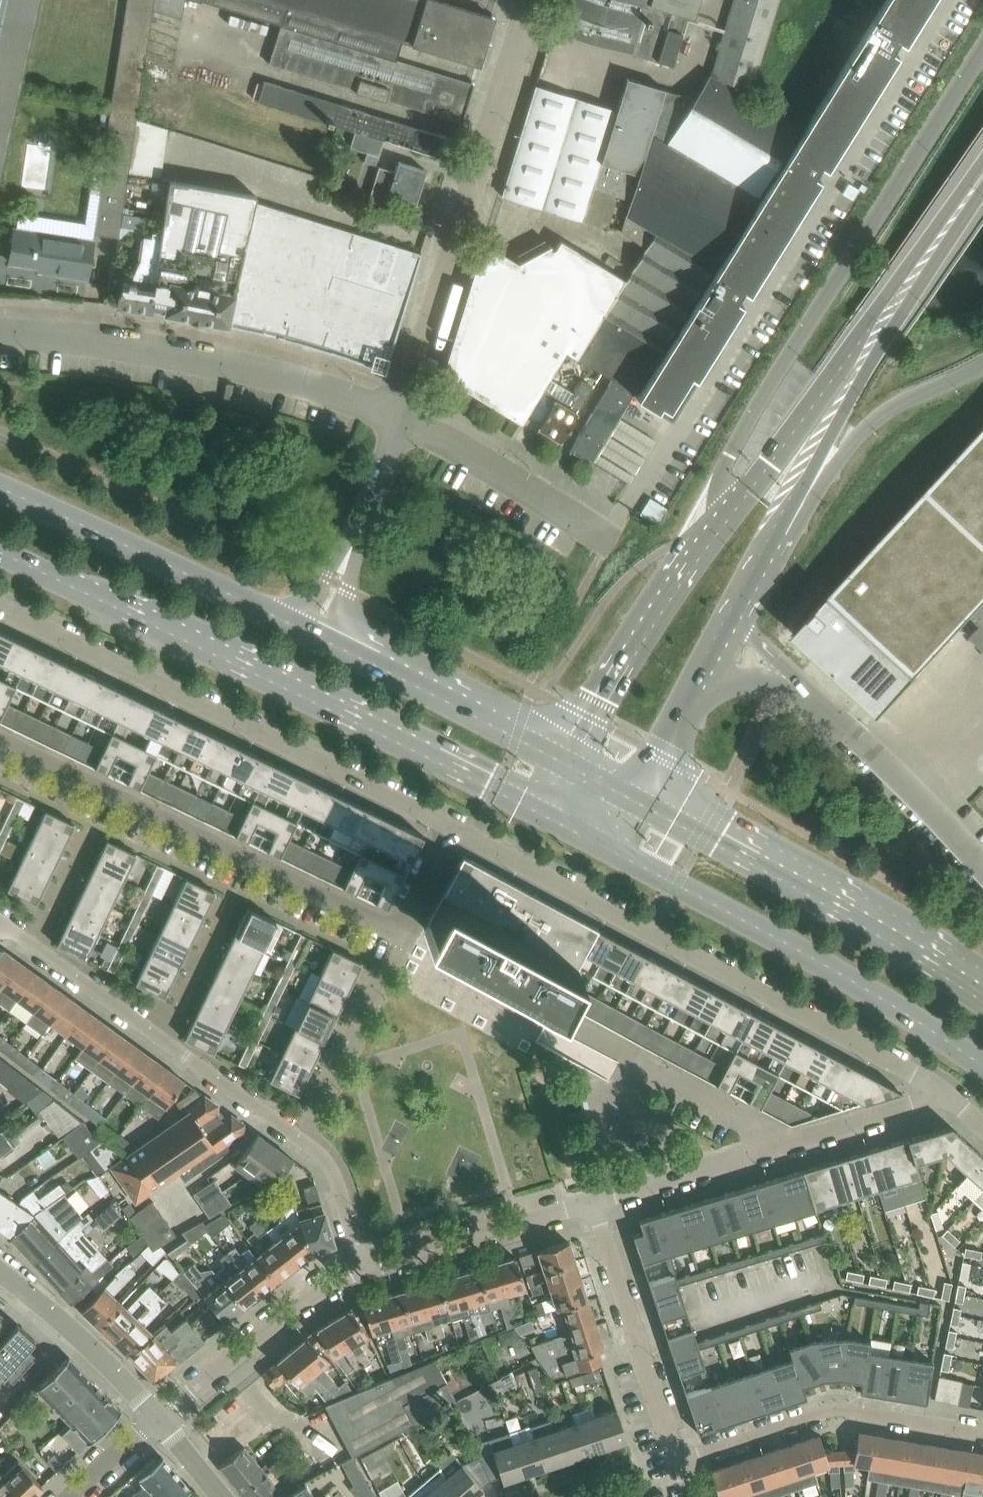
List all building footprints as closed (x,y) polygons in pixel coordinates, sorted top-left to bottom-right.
[(153,8),(181,16),(184,0),(154,0),(153,8)] [(280,25),(396,60),(402,41),(479,65),(493,18),(436,0),(202,0),(280,25)] [(552,28),(673,65),(688,17),(695,19),(700,0),(561,0),(555,19),(552,28)] [(637,397),(671,418),(742,303),(736,299),(742,289),(749,293),(820,179),(813,174),(820,164),(826,169),(898,54),(891,50),(898,40),(904,44),(932,0),(885,0),(637,397)] [(710,76),(723,80),(751,88),(776,0),(732,0),(710,76)] [(396,60),(280,25),(268,62),(356,89),(355,91),(386,101),(386,99),(460,122),(459,123),(461,124),(474,84),(396,60)] [(123,36),(93,233),(119,236),(128,174),(137,119),(148,40),(123,36)] [(586,345),(578,357),(612,378),(611,381),(633,394),(798,127),(723,80),(710,76),(694,100),(665,91),(639,173),(632,199),(621,231),(645,247),(625,279),(586,345)] [(639,173),(665,91),(629,80),(603,162),(639,173)] [(383,140),(450,160),(457,138),(455,137),(454,139),(263,82),(257,103),(353,132),(383,140)] [(632,199),(639,173),(603,162),(599,161),(614,110),(535,86),(502,194),(606,226),(616,194),(631,199),(632,199)] [(137,119),(128,174),(161,180),(168,129),(163,128),(137,119)] [(383,140),(353,132),(349,147),(364,152),(361,162),(375,166),(383,140)] [(415,202),(425,170),(398,161),(394,172),(378,167),(366,205),(383,210),(388,195),(416,203),(416,202),(415,202)] [(168,179),(159,238),(153,282),(155,282),(152,299),(166,302),(164,313),(166,314),(166,313),(188,317),(188,318),(190,318),(191,318),(201,320),(203,321),(203,320),(225,324),(225,325),(227,325),(255,201),(256,195),(168,179)] [(421,253),(255,201),(227,325),(227,324),(265,332),(303,343),(343,355),(384,370),(421,253)] [(61,274),(87,278),(92,241),(65,237),(65,240),(38,236),(38,233),(14,230),(10,261),(61,269),(61,274)] [(152,302),(152,299),(155,282),(153,282),(159,238),(140,236),(137,262),(129,278),(121,277),(123,261),(111,259),(107,288),(118,290),(116,306),(151,311),(152,302)] [(521,423),(526,414),(540,391),(548,378),(565,349),(578,357),(586,345),(625,279),(560,240),(555,248),(552,250),(550,246),(551,245),(551,244),(518,262),(519,263),(520,262),(522,266),(519,267),(487,248),(485,247),(447,373),(522,419),(520,422),(521,423)] [(539,422),(537,426),(539,428),(538,430),(548,436),(549,434),(561,441),(593,387),(582,381),(574,394),(548,378),(540,391),(553,398),(539,422)] [(591,461),(633,394),(611,381),(570,449),(591,461)] [(526,414),(539,422),(553,398),(540,391),(526,414)] [(793,632),(796,634),(880,711),(887,704),(982,600),(982,427),(809,615),(793,632)] [(669,507),(651,496),(640,514),(658,525),(669,507)] [(972,614),(981,623),(970,634),(982,647),(982,602),(972,614)] [(0,661),(12,636),(0,631),(0,661)] [(12,636),(0,661),(12,666),(5,681),(15,686),(34,647),(12,636)] [(15,686),(15,687),(31,694),(50,655),(34,647),(15,686)] [(66,662),(50,655),(31,694),(47,702),(66,662)] [(47,702),(63,710),(82,670),(66,662),(47,702)] [(98,678),(82,670),(63,710),(79,718),(98,678)] [(0,678),(0,718),(15,687),(15,686),(5,681),(0,678)] [(79,718),(96,725),(115,686),(98,678),(79,718)] [(131,694),(115,686),(96,725),(111,733),(112,733),(131,694)] [(131,694),(112,733),(123,738),(130,723),(141,729),(153,704),(131,694)] [(153,704),(141,729),(152,734),(145,748),(155,754),(174,715),(153,704)] [(18,708),(14,717),(24,722),(28,713),(18,708)] [(174,715),(155,754),(156,755),(172,762),(190,723),(174,715)] [(24,722),(14,717),(9,726),(20,731),(24,722)] [(56,737),(61,728),(50,723),(46,732),(56,737)] [(206,730),(190,723),(172,762),(187,770),(206,730)] [(223,738),(206,730),(187,770),(204,778),(223,738)] [(52,746),(56,737),(46,732),(41,741),(52,746)] [(127,758),(134,743),(123,738),(112,733),(111,733),(95,767),(107,773),(117,753),(127,758)] [(204,778),(220,786),(239,746),(223,738),(204,778)] [(78,748),(89,753),(93,744),(83,739),(78,748)] [(155,754),(134,743),(127,758),(137,763),(132,772),(127,783),(139,789),(156,755),(155,754)] [(220,786),(236,793),(255,754),(239,746),(220,786)] [(74,757),(84,762),(89,753),(78,748),(74,757)] [(271,762),(255,754),(236,793),(252,801),(253,801),(271,762)] [(113,762),(107,773),(117,778),(122,767),(113,762)] [(271,762),(253,801),(263,806),(270,791),(281,796),(293,772),(271,762)] [(122,767),(117,778),(127,783),(132,772),(122,767)] [(293,772),(281,796),(292,802),(285,816),(296,821),(315,783),(293,772)] [(158,776),(154,785),(165,790),(169,781),(158,776)] [(296,822),(312,830),(331,790),(315,783),(296,821),(295,822),(296,822)] [(160,799),(165,790),(154,785),(150,794),(160,799)] [(312,830),(328,838),(347,798),(331,790),(312,830)] [(186,800),(197,805),(201,796),(191,791),(186,800)] [(17,796),(10,810),(18,813),(24,800),(17,796)] [(363,806),(347,798),(328,838),(344,846),(363,806)] [(192,814),(197,805),(186,800),(182,809),(192,814)] [(252,801),(235,835),(247,841),(257,821),(267,826),(274,811),(253,801),(252,801)] [(344,846),(360,853),(360,854),(361,853),(379,814),(363,806),(344,846)] [(219,816),(229,821),(233,812),(223,807),(219,816)] [(45,809),(32,836),(62,850),(74,825),(75,824),(70,821),(64,819),(46,810),(45,809)] [(11,826),(18,813),(10,810),(4,822),(11,826)] [(296,821),(274,811),(267,826),(277,831),(273,840),(267,851),(279,857),(296,822),(295,822),(296,821)] [(379,814),(361,853),(371,858),(378,843),(389,849),(401,824),(379,814)] [(214,825),(225,830),(229,821),(219,816),(214,825)] [(0,831),(0,836),(5,839),(11,826),(4,822),(0,831)] [(401,824),(389,849),(400,854),(393,869),(404,874),(423,835),(401,824)] [(253,830),(247,841),(257,846),(263,835),(253,830)] [(263,835),(257,846),(267,851),(273,840),(263,835)] [(32,836),(20,862),(49,876),(50,876),(61,852),(62,850),(32,836)] [(94,866),(123,880),(136,853),(135,853),(117,844),(111,841),(107,839),(106,841),(94,866)] [(305,858),(309,849),(299,844),(294,853),(305,858)] [(305,858),(294,853),(290,862),(300,867),(305,858)] [(360,853),(343,887),(355,893),(365,873),(375,878),(382,863),(371,858),(361,853),(360,854),(360,853)] [(597,927),(462,854),(423,926),(462,947),(457,957),(477,968),(482,958),(500,968),(495,978),(515,988),(520,978),(559,999),(568,982),(576,967),(588,945),(597,927)] [(331,859),(327,868),(337,873),(341,864),(331,859)] [(49,876),(20,862),(7,889),(8,889),(26,898),(32,901),(36,903),(37,901),(48,878),(49,876)] [(404,874),(382,863),(375,878),(385,883),(381,892),(375,903),(388,909),(404,874)] [(157,864),(151,877),(158,881),(165,867),(157,864)] [(81,892),(111,906),(123,880),(94,866),(93,868),(82,891),(81,892)] [(333,882),(337,873),(327,868),(322,877),(333,882)] [(151,877),(144,890),(152,894),(158,881),(151,877)] [(186,877),(173,904),(202,918),(214,893),(215,891),(211,889),(205,886),(187,878),(186,877)] [(360,882),(355,893),(365,898),(371,887),(360,882)] [(371,887),(365,898),(375,903),(381,892),(371,887)] [(144,890),(138,903),(146,907),(152,894),(144,890)] [(69,917),(69,919),(98,933),(111,906),(81,892),(80,894),(69,917)] [(138,903),(132,916),(139,920),(146,907),(138,903)] [(160,930),(190,944),(201,920),(202,918),(173,904),(160,930)] [(235,933),(264,948),(271,951),(282,926),(276,923),(277,921),(258,912),(251,909),(248,907),(247,908),(235,933)] [(132,916),(126,929),(133,933),(139,920),(132,916)] [(84,958),(85,959),(98,933),(69,919),(68,920),(57,943),(56,945),(60,946),(66,949),(84,958)] [(576,967),(592,975),(612,936),(597,928),(597,927),(588,945),(576,967)] [(126,929),(119,942),(127,946),(133,933),(126,929)] [(160,930),(148,957),(177,971),(177,969),(189,946),(190,944),(160,930)] [(222,959),(222,960),(251,974),(264,948),(235,933),(234,936),(222,959)] [(301,933),(294,947),(302,950),(308,937),(301,933)] [(612,936),(592,975),(608,984),(628,945),(612,936)] [(119,942),(113,955),(121,959),(127,946),(119,942)] [(608,984),(623,992),(644,953),(628,945),(608,984)] [(294,947),(288,960),(295,963),(302,950),(294,947)] [(19,960),(2,948),(0,950),(0,986),(19,960)] [(334,949),(333,948),(320,975),(349,989),(349,988),(361,964),(362,962),(358,960),(357,960),(352,957),(334,949)] [(660,962),(644,953),(623,992),(639,1001),(660,962)] [(121,959),(113,955),(107,968),(114,972),(121,959)] [(148,957),(135,983),(136,983),(154,992),(164,997),(165,995),(176,972),(177,971),(148,957)] [(19,960),(0,986),(0,1003),(8,1009),(17,998),(35,972),(19,960)] [(209,986),(239,1000),(251,974),(222,960),(221,962),(210,985),(209,986)] [(288,960),(282,973),(289,976),(295,963),(288,960)] [(639,1001),(655,1009),(676,970),(660,962),(639,1001)] [(692,979),(676,970),(655,1009),(671,1017),(692,979)] [(33,1010),(52,984),(35,972),(17,998),(33,1010)] [(282,973),(276,986),(283,989),(289,976),(282,973)] [(320,975),(307,1001),(336,1015),(337,1014),(348,991),(349,989),(320,975)] [(708,987),(692,979),(671,1017),(687,1026),(708,987)] [(69,996),(52,984),(33,1010),(24,1021),(41,1034),(50,1022),(69,996)] [(197,1011),(197,1012),(226,1027),(239,1000),(209,986),(208,988),(197,1011)] [(276,986),(269,998),(277,1002),(283,989),(276,986)] [(687,1026),(703,1034),(723,995),(708,987),(687,1026)] [(574,997),(584,1002),(589,993),(578,988),(574,997)] [(739,1004),(723,995),(703,1034),(719,1043),(739,1004)] [(67,1034),(85,1008),(69,996),(50,1022),(67,1034)] [(574,997),(569,1005),(579,1011),(584,1002),(574,997)] [(269,998),(263,1011),(270,1015),(277,1002),(269,998)] [(295,1027),(324,1041),(324,1040),(335,1017),(336,1015),(307,1001),(295,1027)] [(719,1043),(734,1051),(735,1051),(755,1012),(739,1004),(719,1043)] [(616,1019),(620,1010),(610,1005),(605,1014),(616,1019)] [(102,1020),(85,1008),(67,1034),(83,1046),(102,1020)] [(263,1011),(257,1024),(264,1028),(270,1015),(263,1011)] [(212,1052),(213,1052),(226,1027),(197,1012),(196,1014),(185,1037),(184,1038),(188,1040),(194,1043),(212,1052)] [(755,1012),(735,1051),(756,1062),(776,1024),(755,1012)] [(605,1014),(601,1022),(611,1028),(616,1019),(605,1014)] [(91,1071),(119,1033),(102,1020),(83,1046),(74,1058),(91,1071)] [(647,1036),(652,1027),(642,1022),(637,1031),(647,1036)] [(257,1024),(251,1037),(258,1041),(264,1028),(257,1024)] [(776,1024),(756,1062),(777,1073),(798,1035),(776,1024)] [(295,1027),(282,1054),(311,1068),(312,1066),(323,1043),(324,1041),(295,1027)] [(647,1036),(637,1031),(632,1040),(643,1045),(647,1036)] [(135,1045),(119,1033),(91,1071),(107,1083),(135,1045)] [(0,1035),(0,1048),(3,1050),(9,1042),(0,1035)] [(777,1074),(778,1074),(793,1082),(813,1044),(798,1035),(777,1073),(777,1074)] [(251,1037),(244,1050),(252,1054),(258,1041),(251,1037)] [(684,1044),(673,1039),(669,1048),(679,1053),(684,1044)] [(25,1055),(9,1042),(3,1050),(19,1063),(25,1055)] [(829,1052),(813,1044),(793,1082),(809,1091),(829,1052)] [(124,1095),(152,1057),(135,1045),(107,1083),(124,1095)] [(669,1048),(664,1057),(674,1062),(679,1053),(669,1048)] [(252,1054),(244,1050),(238,1064),(245,1067),(252,1054)] [(748,1076),(756,1062),(735,1051),(734,1051),(726,1067),(716,1084),(728,1091),(739,1071),(748,1076)] [(825,1099),(845,1061),(829,1052),(809,1091),(825,1099)] [(282,1054),(269,1079),(288,1089),(295,1092),(299,1094),(299,1092),(310,1069),(311,1068),(282,1054)] [(41,1067),(25,1055),(19,1063),(35,1076),(41,1067)] [(705,1056),(700,1065),(711,1070),(715,1061),(705,1056)] [(168,1069),(152,1057),(124,1095),(141,1107),(168,1069)] [(10,1065),(1,1058),(0,1059),(0,1078),(10,1065)] [(901,1090),(897,1088),(845,1061),(825,1099),(841,1108),(842,1109),(901,1090)] [(777,1073),(756,1062),(748,1076),(758,1082),(748,1101),(759,1108),(769,1090),(778,1074),(777,1074),(777,1073)] [(6,1088),(19,1072),(10,1065),(0,1078),(0,1083),(6,1088)] [(700,1065),(695,1073),(706,1079),(711,1070),(700,1065)] [(58,1080),(41,1067),(35,1076),(52,1089),(58,1080)] [(166,1107),(185,1081),(168,1069),(141,1107),(157,1119),(166,1107)] [(6,1088),(15,1095),(28,1079),(19,1072),(6,1088)] [(39,1088),(28,1079),(15,1095),(22,1101),(24,1101),(39,1088)] [(75,1093),(58,1080),(52,1089),(68,1102),(75,1093)] [(737,1082),(732,1093),(738,1096),(744,1085),(737,1082)] [(750,1089),(744,1085),(738,1096),(744,1099),(750,1089)] [(75,1093),(68,1102),(84,1114),(91,1106),(84,1100),(89,1094),(79,1087),(75,1093)] [(24,1101),(34,1113),(38,1110),(53,1099),(39,1088),(24,1101)] [(196,1089),(177,1103),(179,1107),(185,1114),(188,1112),(186,1108),(204,1095),(196,1089)] [(126,1155),(125,1156),(137,1173),(140,1171),(151,1185),(147,1188),(149,1191),(178,1171),(183,1179),(207,1162),(227,1148),(229,1146),(227,1143),(243,1131),(243,1123),(231,1114),(222,1120),(217,1113),(217,1104),(204,1095),(186,1108),(188,1112),(185,1114),(177,1120),(166,1128),(137,1148),(126,1155)] [(785,1109),(789,1101),(779,1095),(774,1104),(785,1109)] [(62,1136),(82,1122),(53,1099),(38,1110),(44,1117),(60,1138),(62,1136)] [(785,1109),(774,1104),(770,1113),(780,1118),(785,1109)] [(101,1127),(104,1123),(107,1118),(91,1106),(84,1114),(101,1127)] [(806,1119),(807,1119),(810,1112),(800,1107),(791,1124),(806,1119)] [(174,1115),(162,1123),(166,1128),(177,1120),(174,1115)] [(81,1154),(98,1141),(82,1122),(62,1136),(78,1157),(81,1154)] [(120,1135),(104,1123),(101,1127),(97,1132),(102,1137),(112,1145),(120,1135)] [(951,1125),(907,1138),(915,1162),(945,1152),(951,1125)] [(945,1152),(967,1173),(957,1185),(982,1157),(982,1155),(951,1125),(945,1152)] [(2,1155),(3,1157),(14,1149),(13,1147),(0,1130),(0,1156),(2,1155)] [(234,1164),(250,1176),(262,1159),(264,1161),(275,1146),(257,1133),(234,1164)] [(120,1135),(112,1145),(126,1155),(137,1148),(120,1135)] [(98,1141),(90,1147),(107,1169),(110,1167),(125,1156),(126,1155),(112,1145),(102,1137),(98,1141)] [(925,1198),(907,1138),(887,1144),(898,1183),(905,1204),(925,1198)] [(887,1144),(866,1151),(878,1189),(898,1183),(887,1144)] [(293,1159),(275,1146),(264,1161),(262,1159),(250,1176),(263,1185),(284,1173),(293,1159)] [(845,1157),(857,1195),(878,1189),(866,1151),(845,1157)] [(125,1156),(110,1167),(135,1202),(149,1191),(147,1188),(151,1185),(140,1171),(137,1173),(125,1156)] [(857,1195),(845,1157),(825,1163),(836,1202),(857,1195)] [(957,1185),(973,1200),(982,1189),(982,1157),(957,1185)] [(817,1207),(836,1202),(825,1163),(803,1170),(815,1208),(817,1207)] [(815,1210),(815,1208),(803,1170),(781,1176),(793,1216),(815,1210)] [(92,1203),(114,1191),(103,1172),(81,1184),(92,1203)] [(781,1176),(761,1183),(773,1222),(793,1216),(781,1176)] [(201,1205),(222,1190),(215,1179),(211,1182),(193,1194),(201,1205)] [(0,1224),(0,1228),(10,1235),(32,1215),(34,1214),(63,1193),(65,1191),(59,1184),(59,1183),(38,1198),(32,1190),(18,1203),(19,1203),(0,1224)] [(308,1205),(296,1209),(310,1253),(334,1244),(315,1183),(303,1187),(308,1205)] [(752,1229),(773,1222),(761,1183),(740,1189),(752,1229)] [(731,1235),(752,1229),(740,1189),(719,1195),(731,1235)] [(973,1200),(982,1209),(982,1189),(973,1200)] [(231,1203),(222,1190),(201,1205),(210,1218),(231,1203)] [(19,1203),(18,1203),(0,1191),(0,1224),(19,1203)] [(10,1235),(33,1260),(57,1240),(77,1222),(81,1227),(92,1218),(87,1212),(82,1216),(63,1193),(34,1214),(32,1215),(10,1235)] [(711,1241),(731,1235),(719,1195),(699,1201),(711,1241)] [(137,1227),(160,1211),(153,1200),(136,1212),(129,1216),(137,1227)] [(287,1212),(266,1229),(295,1265),(298,1263),(309,1254),(310,1254),(310,1253),(296,1209),(293,1200),(283,1207),(287,1212)] [(699,1201),(678,1208),(690,1247),(711,1241),(699,1201)] [(129,1202),(122,1206),(129,1216),(136,1212),(129,1202)] [(92,1218),(81,1227),(84,1230),(87,1233),(94,1226),(100,1233),(121,1214),(111,1203),(92,1218)] [(678,1208),(658,1214),(670,1253),(690,1247),(678,1208)] [(938,1210),(930,1213),(935,1229),(943,1227),(938,1210)] [(141,1234),(145,1238),(168,1223),(160,1211),(137,1227),(141,1234)] [(670,1253),(658,1214),(638,1220),(642,1231),(632,1235),(642,1263),(664,1255),(667,1265),(671,1263),(668,1254),(670,1253)] [(221,1215),(204,1225),(208,1230),(208,1229),(213,1234),(229,1222),(221,1215)] [(257,1219),(249,1226),(254,1233),(258,1238),(251,1243),(258,1253),(279,1278),(295,1265),(266,1229),(257,1219)] [(57,1240),(33,1260),(47,1276),(71,1255),(90,1239),(83,1232),(84,1230),(81,1227),(77,1222),(57,1240)] [(191,1243),(193,1241),(208,1230),(204,1225),(202,1222),(182,1233),(191,1243)] [(177,1236),(168,1223),(145,1238),(148,1244),(147,1245),(151,1251),(162,1244),(177,1236)] [(947,1228),(941,1234),(954,1246),(958,1241),(960,1240),(947,1228)] [(182,1233),(177,1236),(162,1244),(167,1251),(171,1257),(191,1243),(182,1233)] [(825,1233),(801,1240),(803,1247),(827,1240),(825,1233)] [(141,1234),(127,1246),(134,1256),(140,1251),(147,1245),(148,1244),(145,1238),(141,1234)] [(71,1255),(47,1276),(58,1287),(84,1264),(89,1271),(103,1260),(106,1264),(109,1261),(90,1239),(71,1255)] [(782,1253),(803,1247),(801,1240),(780,1246),(782,1253)] [(566,1241),(519,1255),(522,1266),(540,1261),(543,1268),(574,1258),(568,1241),(566,1241)] [(167,1251),(162,1244),(151,1251),(147,1245),(140,1251),(154,1264),(167,1251)] [(260,1293),(279,1278),(258,1253),(256,1255),(248,1245),(239,1252),(234,1245),(226,1251),(260,1293)] [(780,1246),(759,1253),(761,1259),(782,1253),(780,1246)] [(965,1247),(963,1255),(980,1258),(982,1250),(965,1247)] [(224,1265),(216,1273),(243,1306),(260,1293),(226,1251),(218,1258),(224,1265)] [(741,1265),(761,1259),(759,1253),(739,1259),(741,1265)] [(515,1256),(496,1262),(505,1291),(524,1285),(515,1256)] [(165,1257),(158,1264),(173,1278),(179,1272),(166,1257),(165,1257)] [(531,1273),(526,1275),(532,1293),(549,1288),(549,1287),(580,1277),(574,1258),(543,1268),(546,1279),(540,1281),(540,1282),(534,1284),(531,1273)] [(739,1259),(718,1265),(720,1272),(741,1265),(739,1259)] [(84,1264),(58,1287),(71,1301),(73,1299),(81,1308),(98,1291),(92,1285),(102,1275),(113,1265),(109,1261),(106,1264),(103,1260),(89,1271),(84,1264)] [(970,1263),(962,1261),(959,1278),(967,1279),(970,1263)] [(81,1309),(99,1326),(120,1304),(117,1301),(111,1296),(134,1272),(136,1270),(128,1262),(115,1273),(98,1291),(81,1308),(82,1308),(81,1309)] [(496,1262),(476,1268),(485,1297),(489,1309),(500,1305),(506,1328),(515,1324),(512,1316),(508,1303),(505,1291),(496,1262)] [(185,1270),(202,1292),(225,1321),(243,1306),(216,1273),(212,1269),(200,1271),(193,1263),(185,1270)] [(687,1311),(678,1284),(676,1278),(671,1263),(667,1265),(670,1274),(648,1282),(661,1320),(687,1311)] [(718,1265),(697,1271),(699,1278),(720,1272),(718,1265)] [(489,1309),(485,1297),(476,1268),(457,1274),(466,1303),(478,1336),(487,1332),(480,1311),(489,1309)] [(194,1298),(202,1292),(185,1270),(183,1272),(181,1269),(179,1272),(173,1278),(194,1298)] [(846,1277),(862,1281),(864,1273),(847,1269),(846,1277)] [(697,1271),(676,1278),(678,1284),(699,1278),(697,1271)] [(457,1274),(438,1280),(446,1309),(450,1320),(463,1316),(471,1339),(478,1336),(466,1303),(457,1274)] [(868,1282),(885,1286),(887,1278),(870,1274),(868,1282)] [(580,1277),(549,1287),(549,1288),(556,1308),(558,1307),(587,1298),(580,1277)] [(892,1287),(909,1291),(911,1283),(894,1279),(892,1287)] [(419,1285),(427,1314),(435,1339),(445,1336),(441,1323),(450,1320),(446,1309),(438,1280),(419,1285)] [(940,1298),(948,1299),(952,1282),(944,1281),(940,1298)] [(965,1285),(957,1284),(954,1301),(962,1302),(965,1285)] [(435,1339),(427,1314),(419,1285),(400,1291),(409,1320),(412,1332),(425,1328),(429,1340),(435,1339)] [(916,1293),(933,1296),(935,1288),(918,1285),(916,1293)] [(152,1301),(157,1295),(148,1286),(125,1309),(120,1304),(99,1326),(112,1339),(152,1301)] [(412,1332),(409,1320),(400,1291),(381,1297),(389,1326),(401,1360),(403,1367),(412,1363),(403,1334),(412,1332)] [(152,1301),(112,1339),(126,1353),(152,1333),(143,1326),(166,1303),(157,1295),(152,1301)] [(853,1302),(875,1306),(876,1299),(854,1296),(853,1302)] [(361,1302),(358,1304),(364,1318),(366,1317),(371,1331),(373,1330),(378,1345),(386,1342),(392,1363),(401,1360),(389,1326),(381,1297),(361,1302)] [(571,1330),(595,1322),(587,1298),(558,1307),(562,1319),(567,1317),(571,1330)] [(897,1303),(876,1299),(875,1306),(896,1310),(897,1303)] [(523,1313),(519,1300),(508,1303),(512,1316),(523,1313)] [(541,1301),(532,1305),(537,1315),(546,1312),(541,1301)] [(819,1301),(799,1308),(801,1314),(821,1307),(819,1301)] [(919,1301),(918,1307),(917,1313),(927,1315),(929,1303),(919,1301)] [(896,1310),(917,1313),(918,1307),(897,1303),(896,1310)] [(961,1308),(953,1306),(949,1323),(957,1325),(961,1308)] [(153,1379),(156,1376),(188,1350),(220,1324),(206,1307),(188,1321),(191,1325),(177,1336),(140,1366),(150,1376),(153,1379)] [(338,1316),(334,1318),(350,1344),(363,1365),(370,1361),(357,1340),(367,1334),(359,1321),(360,1320),(353,1307),(351,1308),(349,1309),(338,1316)] [(780,1321),(801,1314),(799,1308),(778,1315),(780,1321)] [(760,1328),(780,1321),(778,1315),(758,1321),(760,1328)] [(191,1325),(188,1321),(185,1317),(171,1328),(166,1322),(152,1333),(126,1353),(140,1366),(177,1336),(191,1325)] [(316,1329),(314,1331),(322,1343),(324,1342),(332,1355),(343,1348),(356,1369),(363,1365),(350,1344),(334,1318),(316,1329)] [(739,1335),(760,1328),(758,1321),(737,1328),(739,1335)] [(0,1341),(0,1377),(3,1373),(13,1382),(36,1357),(26,1347),(34,1338),(17,1322),(0,1341)] [(544,1366),(603,1347),(595,1322),(571,1330),(553,1336),(529,1344),(544,1366)] [(515,1327),(497,1333),(501,1345),(519,1338),(515,1327)] [(692,1328),(666,1337),(680,1377),(699,1370),(702,1379),(708,1377),(699,1348),(697,1342),(692,1328)] [(719,1341),(739,1335),(737,1328),(717,1335),(719,1341)] [(956,1331),(948,1329),(945,1346),(953,1348),(956,1331)] [(307,1336),(292,1349),(313,1372),(334,1396),(352,1389),(345,1381),(339,1387),(335,1383),(321,1366),(327,1361),(316,1347),(318,1346),(309,1335),(307,1336)] [(717,1335),(697,1342),(699,1348),(719,1341),(717,1335)] [(847,1337),(810,1340),(823,1379),(841,1378),(847,1337)] [(867,1351),(868,1351),(870,1341),(847,1337),(841,1378),(862,1381),(867,1351)] [(788,1347),(792,1358),(793,1357),(803,1386),(823,1379),(810,1340),(788,1347)] [(603,1348),(603,1347),(544,1366),(552,1377),(600,1361),(601,1361),(597,1350),(603,1348)] [(313,1372),(292,1349),(275,1362),(288,1375),(306,1393),(313,1386),(326,1400),(334,1396),(313,1372)] [(860,1391),(882,1395),(889,1354),(868,1351),(867,1351),(862,1381),(860,1391)] [(951,1354),(943,1352),(940,1369),(948,1370),(951,1354)] [(910,1358),(889,1354),(882,1395),(904,1398),(910,1358)] [(35,1388),(71,1425),(104,1393),(68,1356),(35,1388)] [(793,1357),(792,1358),(772,1364),(785,1404),(806,1397),(803,1386),(793,1357)] [(433,1358),(328,1403),(355,1454),(397,1431),(405,1427),(415,1421),(426,1415),(456,1399),(433,1358)] [(932,1361),(910,1358),(904,1398),(926,1402),(932,1361)] [(288,1375),(275,1362),(262,1373),(274,1387),(288,1375)] [(785,1404),(772,1364),(751,1371),(764,1410),(785,1404)] [(540,1378),(536,1366),(529,1368),(533,1380),(540,1378)] [(512,1370),(492,1381),(496,1389),(515,1378),(512,1370)] [(592,1370),(582,1374),(584,1381),(595,1378),(592,1370)] [(751,1371),(731,1378),(744,1417),(764,1410),(751,1371)] [(584,1381),(582,1374),(570,1378),(573,1385),(575,1384),(584,1381)] [(934,1399),(946,1401),(950,1378),(939,1375),(934,1399)] [(724,1424),(711,1385),(708,1377),(702,1379),(705,1387),(685,1393),(698,1433),(724,1424)] [(543,1389),(540,1378),(533,1380),(536,1392),(543,1389)] [(724,1424),(744,1417),(731,1378),(711,1385),(724,1424)] [(950,1378),(946,1401),(968,1406),(970,1400),(959,1398),(962,1380),(950,1378)] [(496,1389),(492,1381),(481,1386),(486,1394),(496,1389)] [(584,1381),(575,1384),(579,1394),(587,1391),(584,1381)] [(104,1393),(71,1425),(62,1434),(78,1451),(121,1410),(104,1393)] [(592,1405),(571,1412),(575,1423),(585,1454),(606,1447),(596,1416),(592,1405)] [(616,1409),(596,1416),(606,1447),(627,1440),(616,1409)] [(415,1421),(416,1421),(421,1430),(431,1425),(426,1415),(415,1421)] [(551,1419),(530,1426),(544,1467),(565,1461),(555,1429),(551,1419)] [(410,1436),(421,1430),(416,1421),(415,1421),(405,1427),(410,1436)] [(555,1429),(565,1461),(585,1454),(575,1423),(555,1429)] [(530,1426),(511,1432),(524,1474),(544,1467),(530,1426)] [(492,1450),(479,1456),(490,1479),(500,1475),(502,1481),(524,1474),(511,1432),(488,1440),(492,1450)] [(842,1451),(840,1451),(841,1463),(843,1463),(844,1486),(854,1486),(853,1470),(854,1470),(854,1468),(854,1463),(869,1465),(874,1435),(858,1432),(855,1450),(842,1451)] [(837,1451),(824,1452),(819,1435),(803,1440),(814,1471),(826,1467),(826,1472),(829,1472),(829,1487),(831,1487),(839,1486),(838,1464),(841,1463),(840,1451),(837,1451)] [(869,1465),(867,1478),(878,1480),(883,1481),(890,1437),(874,1435),(869,1465)] [(890,1437),(883,1481),(888,1481),(899,1483),(906,1440),(890,1437)] [(802,1487),(806,1486),(817,1482),(814,1471),(803,1440),(788,1445),(802,1487)] [(906,1440),(899,1483),(910,1485),(915,1486),(922,1443),(906,1440)] [(380,1448),(384,1456),(395,1450),(391,1442),(380,1448)] [(922,1443),(915,1486),(920,1487),(931,1489),(937,1445),(922,1443)] [(772,1450),(786,1492),(797,1488),(802,1487),(788,1445),(772,1450)] [(219,1466),(239,1490),(245,1496),(281,1496),(284,1495),(296,1485),(298,1484),(277,1459),(268,1467),(265,1463),(261,1467),(243,1446),(225,1461),(221,1464),(220,1464),(219,1466)] [(938,1446),(931,1489),(942,1491),(946,1492),(954,1448),(938,1446)] [(380,1448),(361,1458),(371,1476),(389,1465),(384,1456),(380,1448)] [(954,1448),(946,1492),(951,1492),(962,1494),(970,1451),(954,1448)] [(776,1495),(786,1492),(772,1450),(757,1455),(771,1496),(776,1495)] [(962,1494),(973,1496),(977,1496),(978,1496),(982,1467),(982,1453),(970,1451),(962,1494)] [(48,1462),(56,1471),(65,1462),(57,1454),(48,1462)] [(757,1455),(742,1461),(754,1496),(771,1496),(757,1455)] [(177,1474),(161,1456),(157,1460),(137,1477),(144,1484),(130,1496),(150,1496),(177,1474)] [(352,1456),(341,1462),(345,1469),(356,1463),(352,1456)] [(464,1496),(472,1496),(483,1488),(481,1486),(490,1479),(479,1456),(464,1462),(446,1477),(464,1496)] [(742,1461),(726,1466),(737,1496),(754,1496),(742,1461)] [(2,1480),(17,1496),(29,1496),(42,1485),(41,1484),(21,1463),(2,1480)] [(356,1463),(345,1469),(349,1476),(360,1470),(356,1463)] [(430,1490),(435,1496),(464,1496),(446,1477),(440,1466),(424,1480),(430,1490)] [(726,1466),(711,1471),(719,1496),(737,1496),(726,1466)] [(360,1470),(349,1476),(353,1485),(363,1477),(360,1470)] [(187,1485),(177,1474),(150,1496),(179,1496),(181,1495),(189,1488),(187,1485)] [(353,1485),(350,1488),(355,1494),(367,1484),(363,1477),(353,1485)] [(2,1480),(0,1482),(0,1496),(17,1496),(2,1480)] [(430,1490),(424,1480),(407,1495),(409,1496),(435,1496),(430,1490)] [(281,1496),(304,1496),(307,1494),(312,1490),(305,1481),(298,1484),(296,1485),(284,1495),(281,1496)] [(355,1494),(357,1496),(363,1496),(371,1491),(367,1484),(355,1494)] [(908,1496),(918,1496),(920,1487),(915,1486),(910,1485),(908,1496)]
